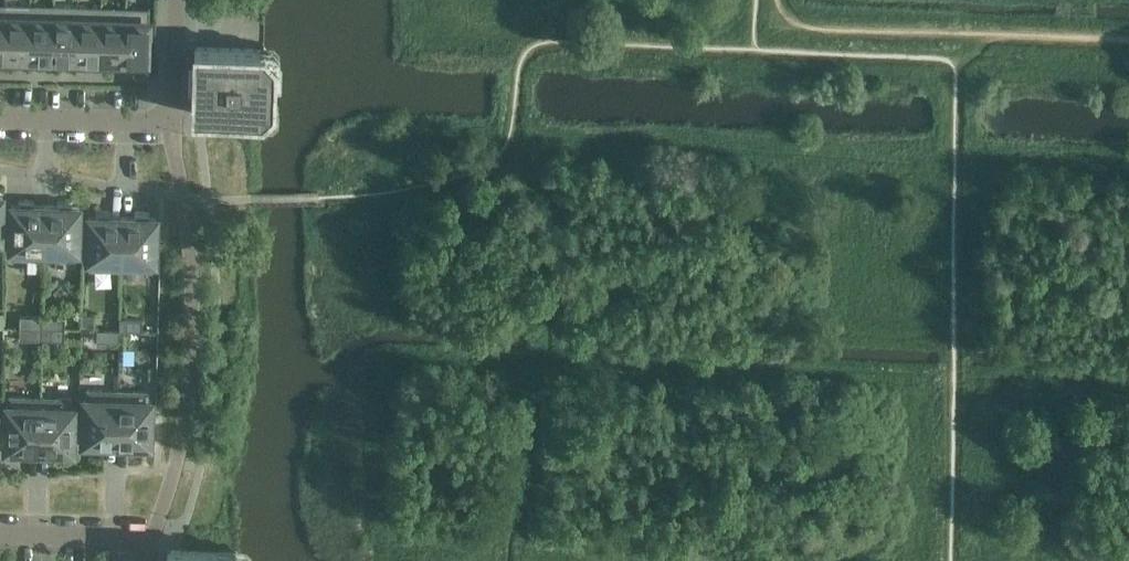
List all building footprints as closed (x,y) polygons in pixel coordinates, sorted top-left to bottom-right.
[(28,58),(30,4),(6,3),(4,57),(17,58),(16,59),(17,59),(17,58),(28,58)] [(52,59),(54,4),(30,4),(28,58),(39,58),(39,59),(40,59),(40,58),(52,59)] [(76,59),(77,5),(54,4),(52,59),(64,59),(64,60),(65,60),(65,59),(76,59)] [(99,60),(101,6),(77,5),(76,59),(87,60),(87,61),(88,61),(88,60),(99,60)] [(123,61),(125,6),(101,6),(99,60),(112,60),(112,61),(113,61),(113,60),(123,61)] [(150,7),(125,6),(123,61),(135,61),(134,62),(135,62),(135,61),(148,61),(149,41),(155,41),(156,21),(149,21),(150,7)] [(264,51),(264,50),(195,48),(193,114),(262,116),(262,114),(272,105),(273,61),(264,51)] [(44,259),(45,206),(33,206),(33,200),(19,200),(19,205),(11,205),(10,250),(13,250),(13,258),(44,259)] [(79,207),(72,207),(72,201),(58,201),(57,206),(45,206),(44,259),(75,260),(75,251),(78,251),(79,207)] [(121,270),(122,217),(110,217),(110,211),(96,211),(96,216),(88,216),(87,261),(90,261),(90,269),(121,270)] [(134,217),(122,217),(121,270),(152,271),(152,262),(155,262),(156,218),(149,218),(149,212),(135,212),(134,217)] [(82,315),(82,326),(94,327),(94,315),(82,315)] [(43,329),(43,317),(20,316),(20,328),(43,329)] [(43,317),(43,329),(65,329),(65,318),(43,317)] [(120,319),(119,331),(142,331),(142,320),(120,319)] [(42,340),(43,329),(20,328),(20,339),(42,340)] [(65,341),(65,329),(43,329),(42,340),(65,341)] [(119,342),(119,331),(97,330),(96,341),(119,342)] [(116,444),(118,391),(87,390),(86,399),(83,399),(82,443),(90,444),(90,449),(104,449),(104,444),(116,444)] [(149,392),(118,391),(116,444),(128,445),(128,450),(143,450),(143,445),(150,445),(152,401),(148,401),(149,392)] [(39,451),(40,398),(9,397),(9,406),(6,406),(5,450),(12,450),(12,456),(27,456),(27,451),(39,451)] [(71,399),(40,398),(39,451),(51,451),(51,457),(65,457),(65,452),(73,452),(74,408),(71,408),(71,399)] [(167,560),(244,560),(237,554),(237,553),(235,553),(182,551),(168,551),(167,560)]
